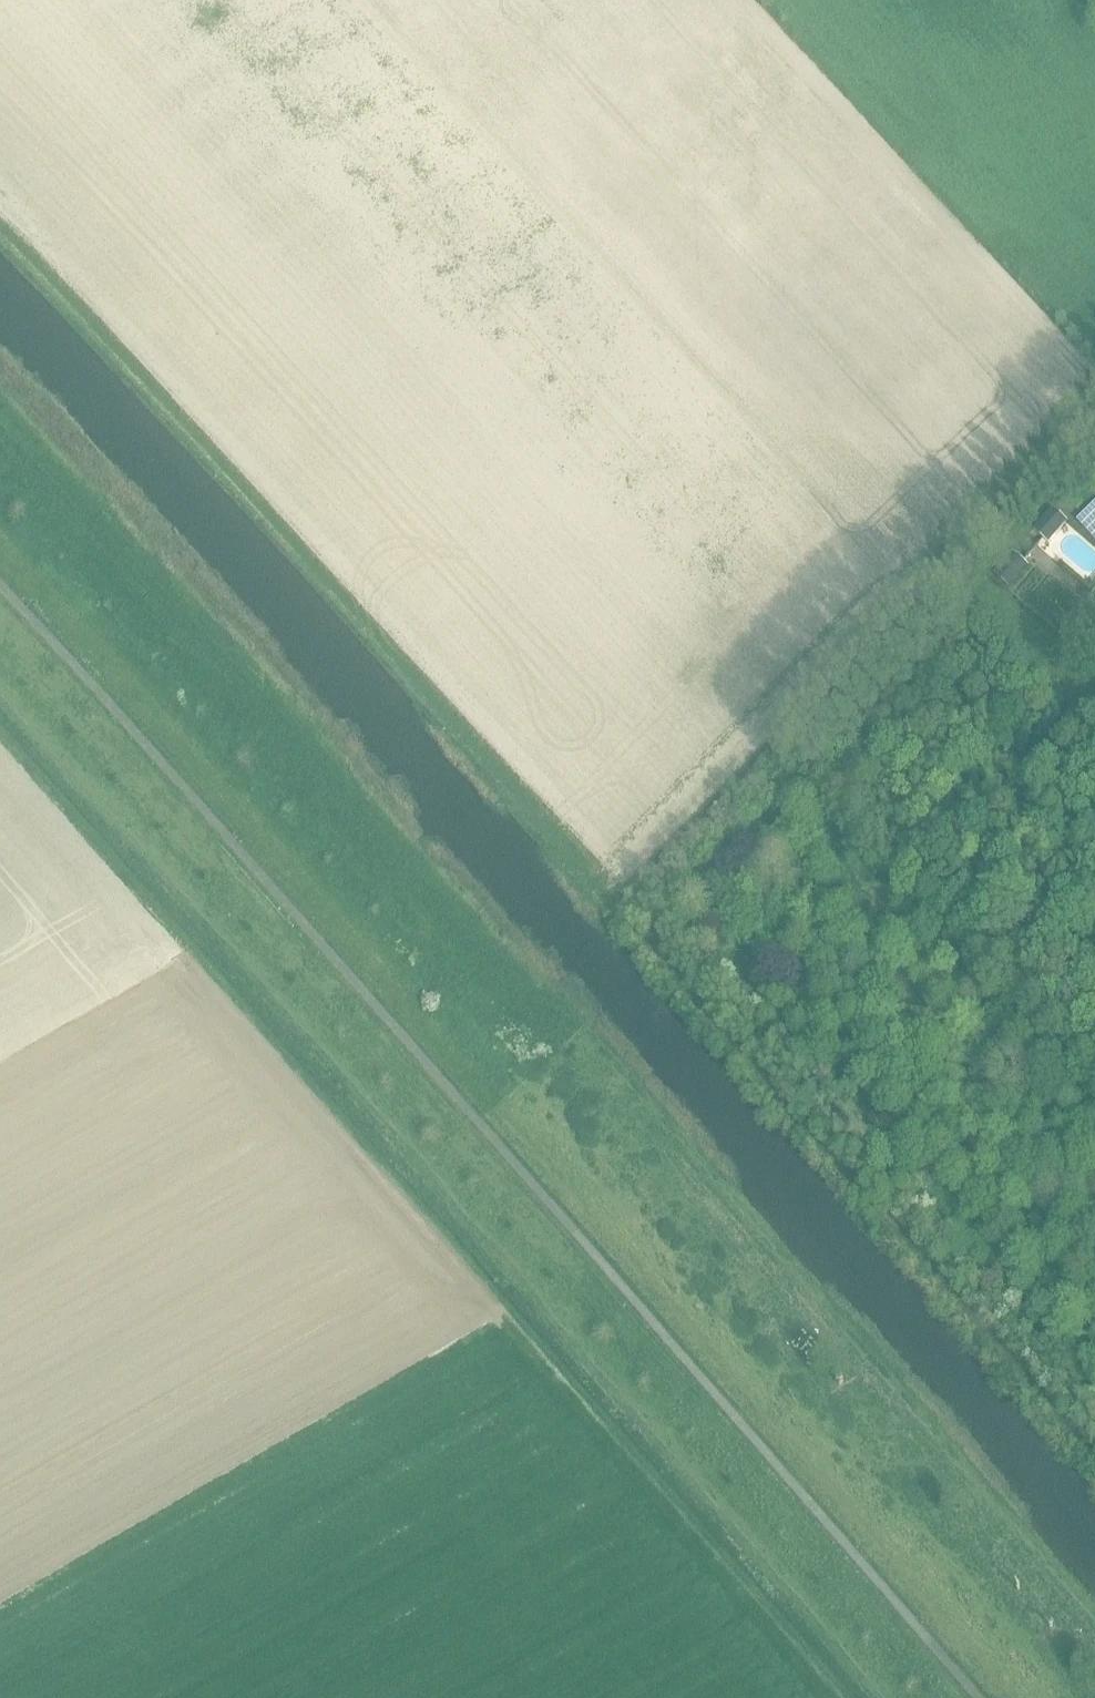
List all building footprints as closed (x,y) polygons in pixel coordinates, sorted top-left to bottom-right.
[(1060,550),(1094,553),(1094,521),(1062,519),(1060,550)] [(1020,553),(1038,568),(1051,552),(1033,538),(1020,553)] [(993,574),(1010,588),(1029,565),(1013,551),(993,574)]
